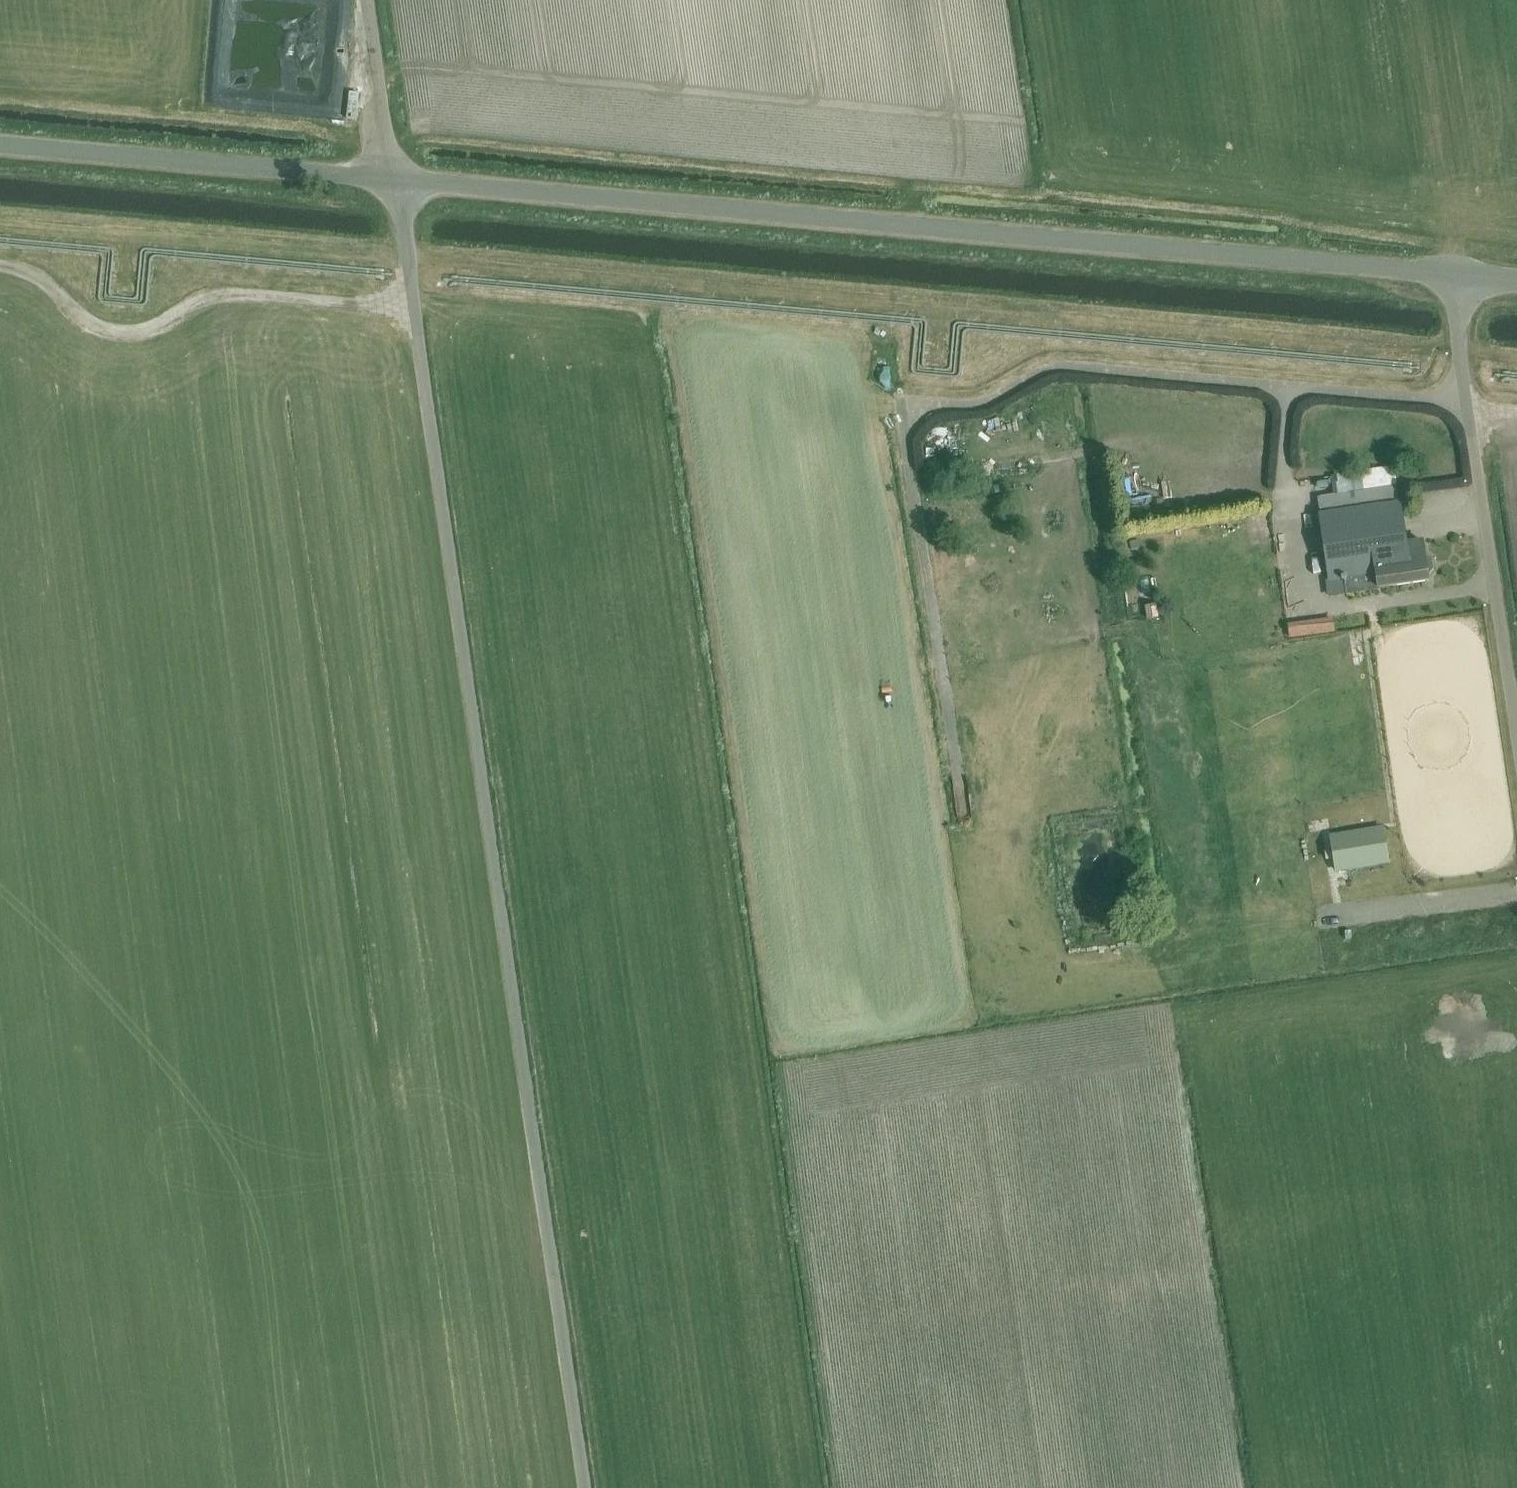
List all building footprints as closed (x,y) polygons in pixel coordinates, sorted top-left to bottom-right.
[(1401,463),(1341,467),(1342,486),(1402,482),(1401,463)] [(1405,543),(1404,536),(1400,504),(1320,516),(1329,580),(1345,578),(1347,594),(1427,582),(1426,575),(1429,574),(1432,569),(1431,560),(1426,556),(1424,556),(1421,541),(1405,543)] [(1306,623),(1294,624),(1295,636),(1307,634),(1306,623)] [(1383,829),(1343,835),(1348,869),(1388,862),(1383,829)]
